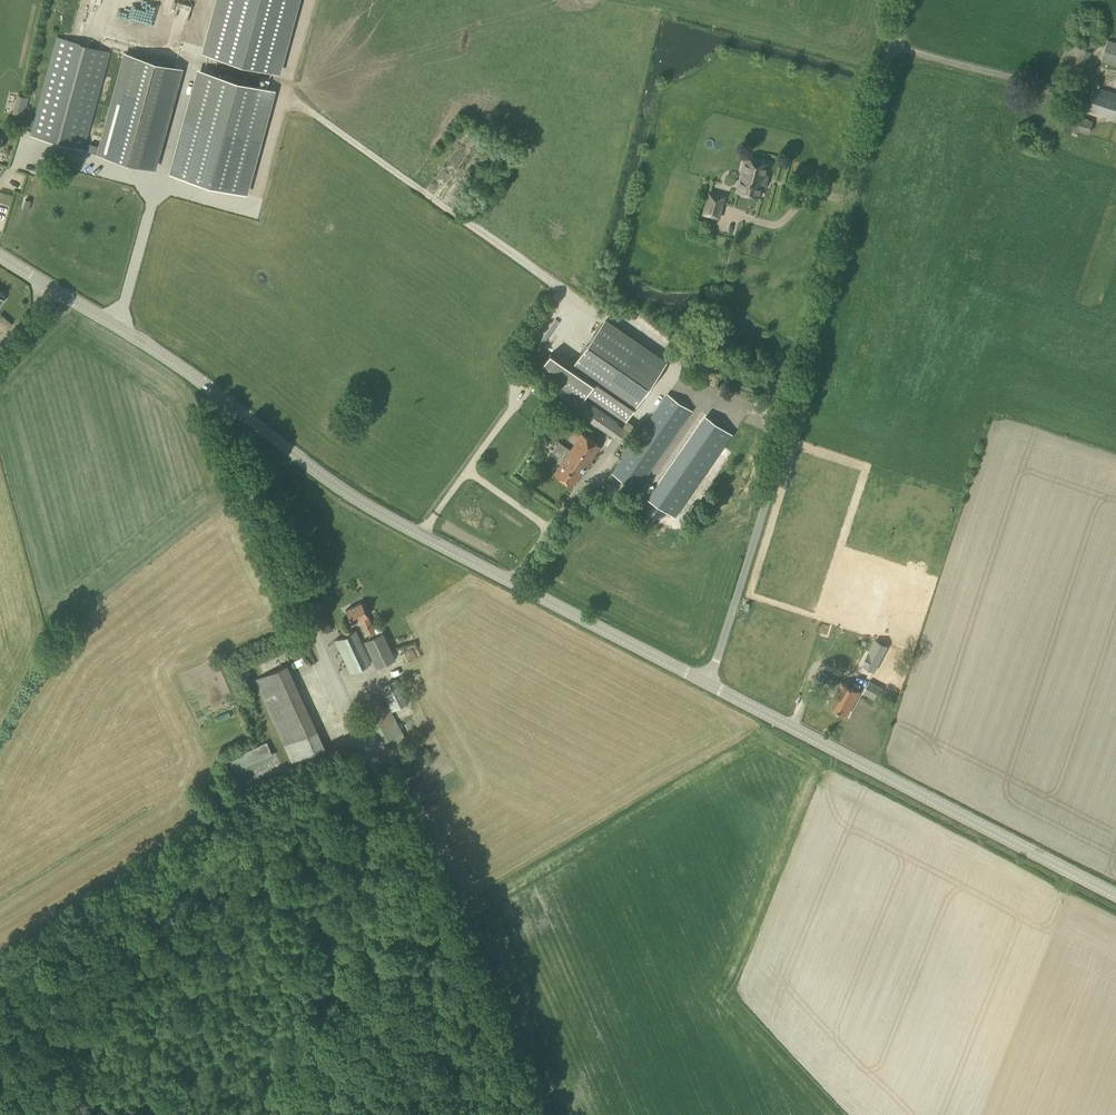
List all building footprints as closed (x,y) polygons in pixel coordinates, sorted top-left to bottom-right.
[(187,18),(193,1),(190,0),(177,0),(172,13),(187,18)] [(223,1),(208,59),(270,76),(282,31),(290,0),(223,0),(223,1)] [(84,151),(111,52),(54,36),(30,135),(84,151)] [(1108,39),(1101,61),(1115,66),(1115,42),(1108,39)] [(1076,79),(1092,52),(1071,40),(1055,67),(1076,79)] [(155,170),(182,68),(123,52),(96,154),(155,170)] [(267,88),(204,71),(176,175),(239,192),(267,88)] [(1093,86),(1086,110),(1115,119),(1115,94),(1093,86)] [(1089,134),(1093,121),(1076,115),(1072,128),(1089,134)] [(455,139),(472,145),(477,134),(460,127),(455,139)] [(477,136),(472,147),(492,157),(497,146),(477,136)] [(765,184),(767,177),(765,176),(768,163),(746,157),(741,174),(745,175),(740,192),(741,192),(743,195),(748,196),(750,194),(757,196),(760,197),(763,184),(765,184)] [(720,220),(726,195),(708,191),(702,215),(720,220)] [(692,410),(668,393),(642,431),(627,420),(663,368),(601,325),(571,367),(551,353),(539,371),(583,401),(577,409),(628,444),(633,436),(636,438),(612,473),(675,517),(733,434),(694,407),(692,410)] [(573,487),(601,446),(583,433),(555,473),(573,487)] [(367,615),(361,603),(346,610),(352,622),(358,619),(366,635),(367,634),(369,638),(363,641),(376,668),(395,659),(382,631),(377,634),(367,615)] [(350,673),(371,663),(355,630),(335,640),(346,665),(350,673)] [(861,665),(874,672),(888,646),(875,639),(861,665)] [(292,763),(324,749),(287,665),(254,680),(292,763)] [(832,690),(837,681),(821,672),(816,682),(832,690)] [(392,711),(409,702),(396,679),(379,688),(392,711)] [(877,701),(883,687),(869,680),(862,693),(877,701)] [(847,714),(859,691),(841,682),(829,705),(847,714)]
